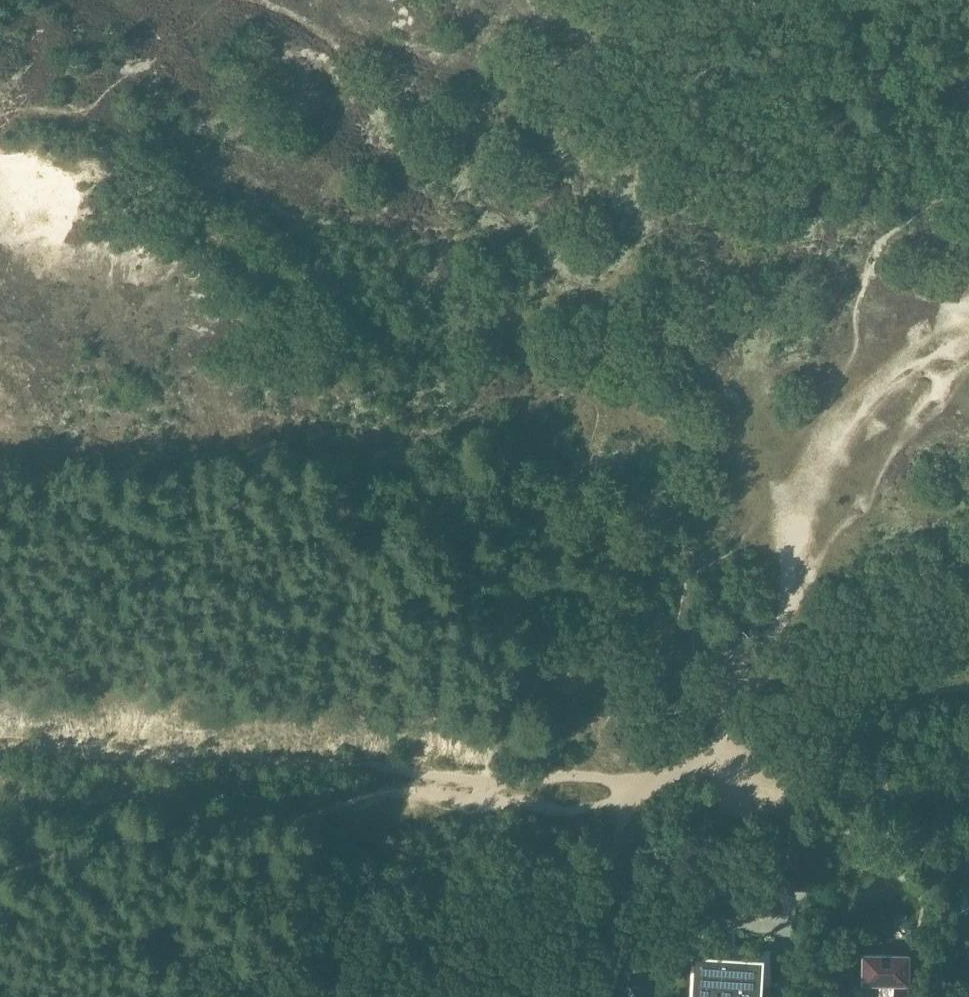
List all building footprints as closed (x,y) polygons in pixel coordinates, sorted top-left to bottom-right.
[(688,996),(759,996),(760,978),(759,978),(760,958),(742,957),(690,954),(688,996)] [(908,955),(861,955),(861,984),(878,984),(878,996),(907,996),(908,955)]
